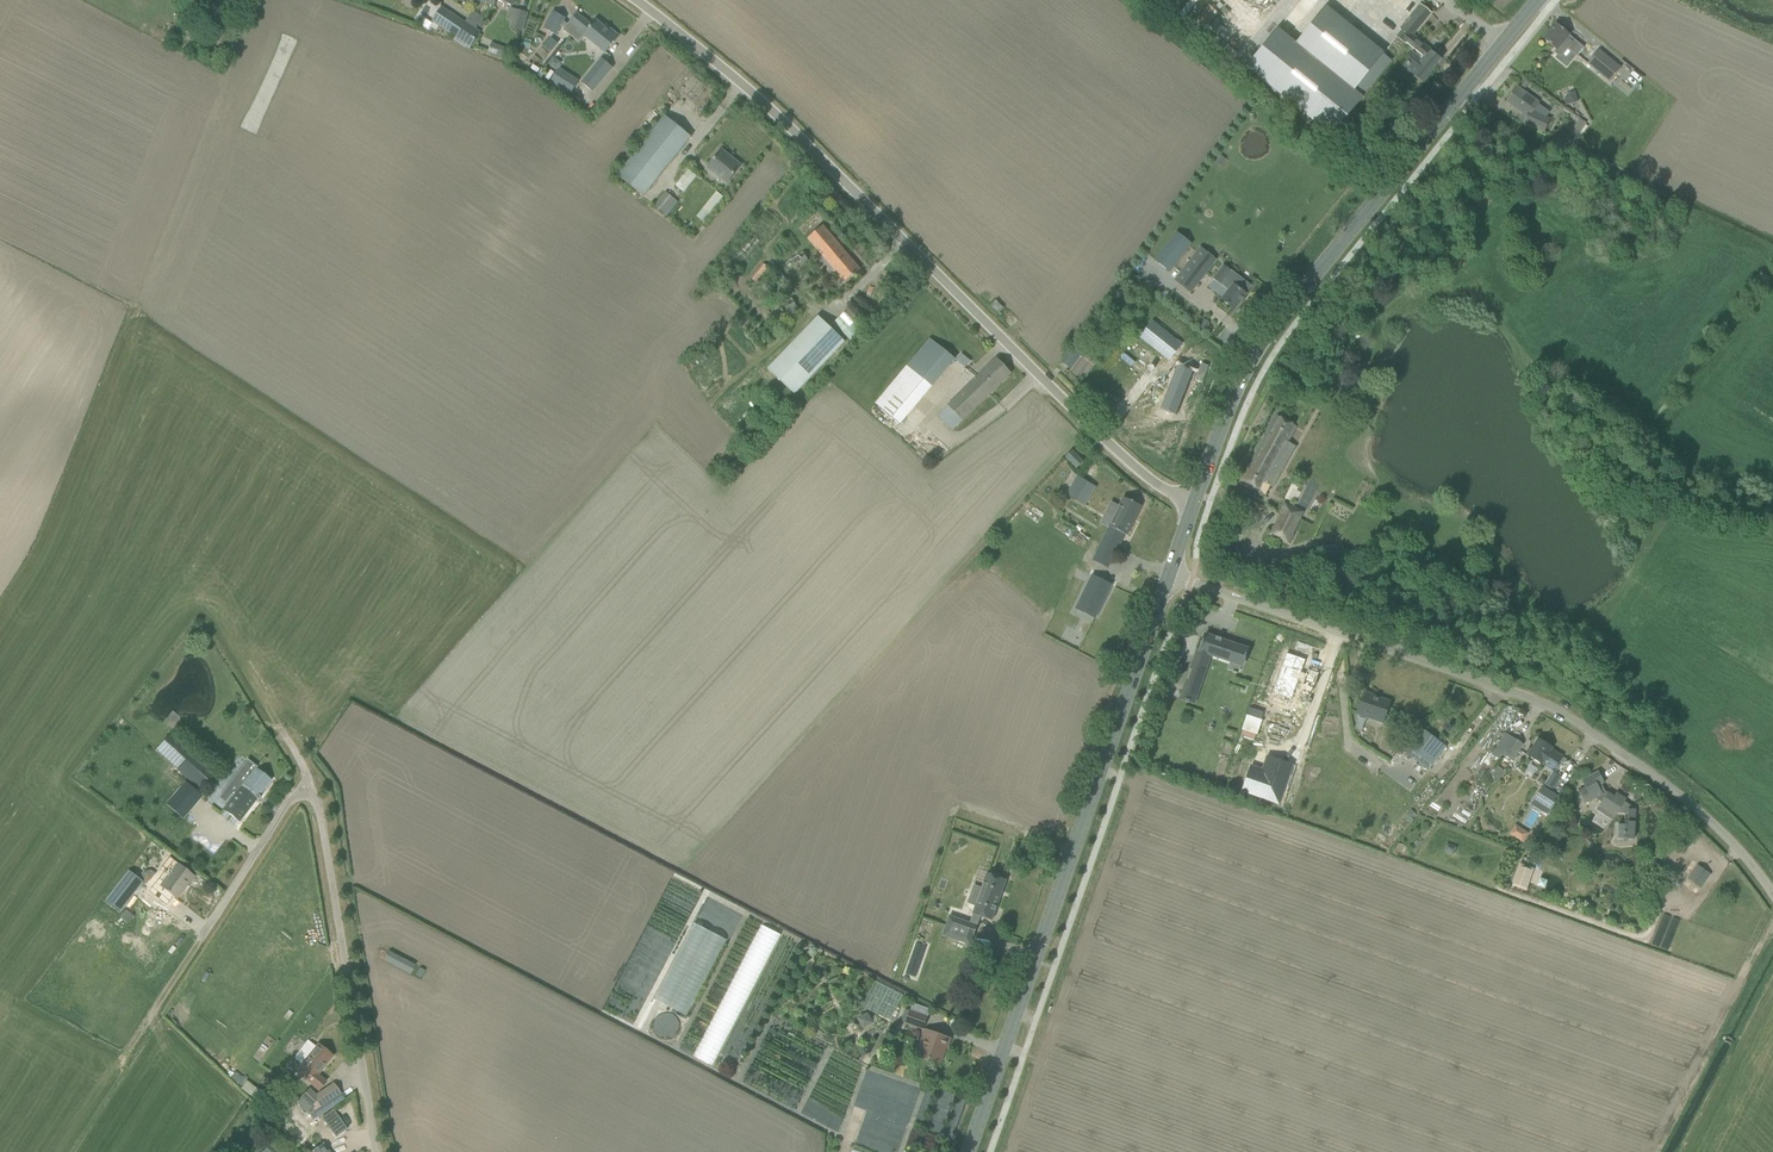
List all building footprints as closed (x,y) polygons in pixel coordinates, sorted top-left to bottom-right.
[(1440,59),(1425,48),(1420,44),(1413,35),(1431,13),(1420,4),(1400,28),(1402,30),(1397,37),(1406,44),(1406,43),(1419,54),(1417,57),(1412,53),(1401,67),(1402,67),(1405,63),(1409,67),(1410,66),(1416,71),(1413,75),(1422,82),(1440,59)] [(1265,27),(1234,66),(1319,133),(1349,95),(1340,88),(1370,51),(1313,5),(1283,42),(1265,27)] [(452,33),(456,36),(457,37),(466,23),(443,7),(433,22),(451,34),(452,33)] [(1381,8),(1378,12),(1384,17),(1387,13),(1381,8)] [(517,12),(511,28),(521,32),(527,15),(517,12)] [(544,28),(556,35),(560,28),(561,26),(563,21),(565,18),(553,12),(544,28)] [(561,26),(560,28),(563,30),(562,31),(578,44),(583,36),(592,25),(577,13),(568,24),(567,24),(563,21),(561,26)] [(592,25),(583,36),(605,54),(612,45),(619,36),(610,29),(609,30),(596,20),(592,25)] [(456,36),(453,41),(462,46),(464,42),(465,42),(474,28),(466,23),(457,37),(456,36)] [(1556,24),(1544,39),(1553,46),(1556,49),(1554,52),(1557,55),(1555,58),(1566,67),(1576,55),(1577,55),(1584,47),(1573,38),(1565,32),(1556,24)] [(474,28),(465,42),(471,46),(480,32),(474,28)] [(490,43),(487,52),(501,58),(505,49),(490,43)] [(1587,64),(1609,83),(1614,76),(1621,68),(1599,50),(1587,64)] [(551,56),(548,64),(558,67),(561,59),(551,56)] [(613,67),(601,57),(581,82),(593,92),(613,67)] [(533,65),(531,69),(537,73),(540,69),(533,65)] [(559,69),(550,83),(569,95),(578,81),(559,69)] [(1525,80),(1521,86),(1526,90),(1530,84),(1525,80)] [(1518,87),(1507,102),(1517,109),(1526,116),(1523,122),(1543,132),(1549,118),(1543,116),(1539,114),(1544,108),(1537,104),(1538,102),(1528,95),(1518,87)] [(1568,98),(1564,99),(1566,106),(1570,105),(1577,102),(1574,93),(1567,95),(1568,98)] [(665,116),(618,175),(643,196),(691,137),(665,116)] [(1573,143),(1586,123),(1579,118),(1572,129),(1572,128),(1566,138),(1573,143)] [(707,167),(726,182),(741,164),(721,148),(707,167)] [(687,189),(697,173),(688,168),(678,184),(687,189)] [(715,190),(698,217),(706,221),(722,195),(715,190)] [(665,192),(654,206),(664,214),(675,200),(665,192)] [(823,226),(808,239),(820,254),(845,282),(851,277),(860,269),(823,226)] [(1177,232),(1155,260),(1169,272),(1191,244),(1177,232)] [(1216,259),(1200,247),(1174,280),(1190,293),(1216,259)] [(808,261),(803,252),(782,265),(788,274),(808,261)] [(763,263),(751,277),(756,281),(768,267),(763,263)] [(1224,265),(1213,279),(1221,284),(1229,291),(1223,298),(1222,299),(1234,309),(1246,294),(1245,293),(1247,291),(1251,286),(1232,271),(1224,265)] [(792,298),(778,306),(785,318),(799,310),(792,298)] [(845,342),(818,316),(768,368),(795,395),(845,342)] [(834,323),(851,341),(861,333),(852,323),(850,325),(842,316),(834,323)] [(1203,319),(1198,326),(1204,330),(1209,324),(1203,319)] [(1151,322),(1139,337),(1167,359),(1179,344),(1151,322)] [(954,358),(931,339),(930,338),(900,373),(925,394),(954,358)] [(1067,366),(1077,352),(1071,348),(1061,362),(1067,366)] [(962,353),(956,360),(965,368),(971,361),(962,353)] [(996,358),(987,366),(936,414),(950,429),(1010,373),(996,358)] [(1175,364),(1159,408),(1175,413),(1190,369),(1175,364)] [(1240,483),(1251,488),(1260,494),(1266,484),(1271,487),(1283,464),(1277,461),(1296,427),(1277,416),(1240,483)] [(1065,457),(1077,468),(1083,461),(1072,450),(1065,457)] [(1077,477),(1067,494),(1085,505),(1096,488),(1077,477)] [(1111,503),(1106,513),(1114,516),(1108,527),(1124,535),(1126,536),(1141,506),(1123,497),(1118,507),(1111,503)] [(1289,544),(1294,533),(1304,511),(1284,502),(1280,512),(1281,515),(1276,526),(1273,527),(1269,535),(1289,544)] [(1108,527),(1092,560),(1108,568),(1124,535),(1108,527)] [(1071,529),(1067,536),(1084,546),(1089,538),(1071,529)] [(1342,546),(1323,547),(1323,555),(1342,555),(1342,546)] [(1092,576),(1077,608),(1096,617),(1112,585),(1092,576)] [(1114,620),(1123,623),(1131,597),(1121,594),(1114,620)] [(1216,638),(1205,635),(1204,637),(1205,637),(1204,639),(1203,639),(1201,646),(1201,649),(1200,649),(1200,650),(1199,650),(1200,651),(1198,657),(1195,656),(1194,656),(1193,661),(1192,665),(1190,670),(1188,678),(1187,677),(1185,684),(1184,687),(1181,695),(1182,695),(1184,689),(1198,693),(1212,653),(1231,659),(1230,661),(1240,664),(1242,664),(1242,665),(1243,663),(1243,661),(1244,661),(1246,654),(1247,651),(1248,649),(1221,640),(1221,639),(1221,638),(1221,639),(1217,638),(1217,637),(1216,637),(1216,638)] [(1287,653),(1273,694),(1292,701),(1299,681),(1303,683),(1302,686),(1313,689),(1319,674),(1308,670),(1306,674),(1302,672),(1306,660),(1287,653)] [(1364,692),(1360,703),(1357,713),(1383,722),(1390,702),(1372,696),(1372,694),(1364,692)] [(1417,726),(1401,748),(1429,769),(1445,747),(1417,726)] [(172,732),(156,749),(201,790),(217,772),(172,732)] [(1513,738),(1502,754),(1512,760),(1523,744),(1513,738)] [(1562,756),(1555,752),(1551,749),(1552,748),(1538,739),(1527,755),(1542,764),(1553,771),(1562,756)] [(1250,766),(1242,791),(1278,804),(1292,765),(1267,756),(1262,770),(1250,766)] [(271,780),(262,773),(248,762),(220,799),(225,803),(231,795),(232,797),(223,809),(240,821),(271,780)] [(1498,767),(1492,776),(1499,781),(1505,771),(1498,767)] [(1585,787),(1578,791),(1584,803),(1595,798),(1597,800),(1601,803),(1599,806),(1615,816),(1617,813),(1625,814),(1624,825),(1618,824),(1617,839),(1622,839),(1633,840),(1635,809),(1630,809),(1630,806),(1624,803),(1626,799),(1616,792),(1614,796),(1605,791),(1601,784),(1604,782),(1599,771),(1588,777),(1582,780),(1585,787)] [(168,805),(184,819),(202,798),(186,784),(168,805)] [(1542,787),(1531,804),(1547,814),(1558,797),(1542,787)] [(1516,823),(1510,832),(1522,839),(1527,831),(1516,823)] [(1447,843),(1444,851),(1454,854),(1456,846),(1447,843)] [(1520,862),(1513,881),(1525,886),(1533,867),(1520,862)] [(193,876),(184,869),(178,864),(161,886),(176,898),(193,876)] [(1700,887),(1703,884),(1710,874),(1700,867),(1691,880),(1700,887)] [(128,870),(105,900),(119,911),(143,880),(128,870)] [(1006,880),(987,873),(982,888),(974,886),(968,903),(975,905),(973,914),(981,917),(992,920),(1006,880)] [(121,917),(130,922),(135,913),(126,909),(121,917)] [(942,935),(970,945),(973,935),(974,936),(977,925),(949,916),(942,935)] [(761,923),(701,1058),(717,1066),(777,930),(761,923)] [(147,931),(139,942),(146,947),(147,946),(154,952),(162,942),(147,931)] [(384,960),(410,974),(415,965),(389,951),(384,960)] [(419,967),(416,974),(421,977),(425,970),(419,967)] [(889,1021),(903,994),(875,981),(862,1008),(889,1021)] [(906,1008),(901,1020),(924,1028),(928,1016),(930,1009),(912,1003),(910,1009),(906,1008)] [(867,1014),(857,1020),(862,1031),(873,1025),(867,1014)] [(950,1038),(939,1034),(926,1029),(917,1054),(940,1063),(946,1048),(947,1049),(950,1038)] [(309,1055),(295,1071),(319,1090),(326,1081),(318,1074),(333,1056),(324,1048),(323,1049),(317,1044),(316,1046),(308,1040),(301,1049),(309,1055)] [(246,1081),(241,1088),(250,1095),(258,1101),(263,1093),(256,1088),(246,1081)] [(300,1097),(315,1110),(340,1093),(333,1083),(317,1095),(309,1088),(300,1097)] [(333,1110),(322,1118),(329,1128),(340,1120),(333,1110)] [(290,1115),(280,1125),(300,1146),(310,1136),(290,1115)] [(313,1151),(314,1151),(329,1151),(323,1144),(313,1151)]
